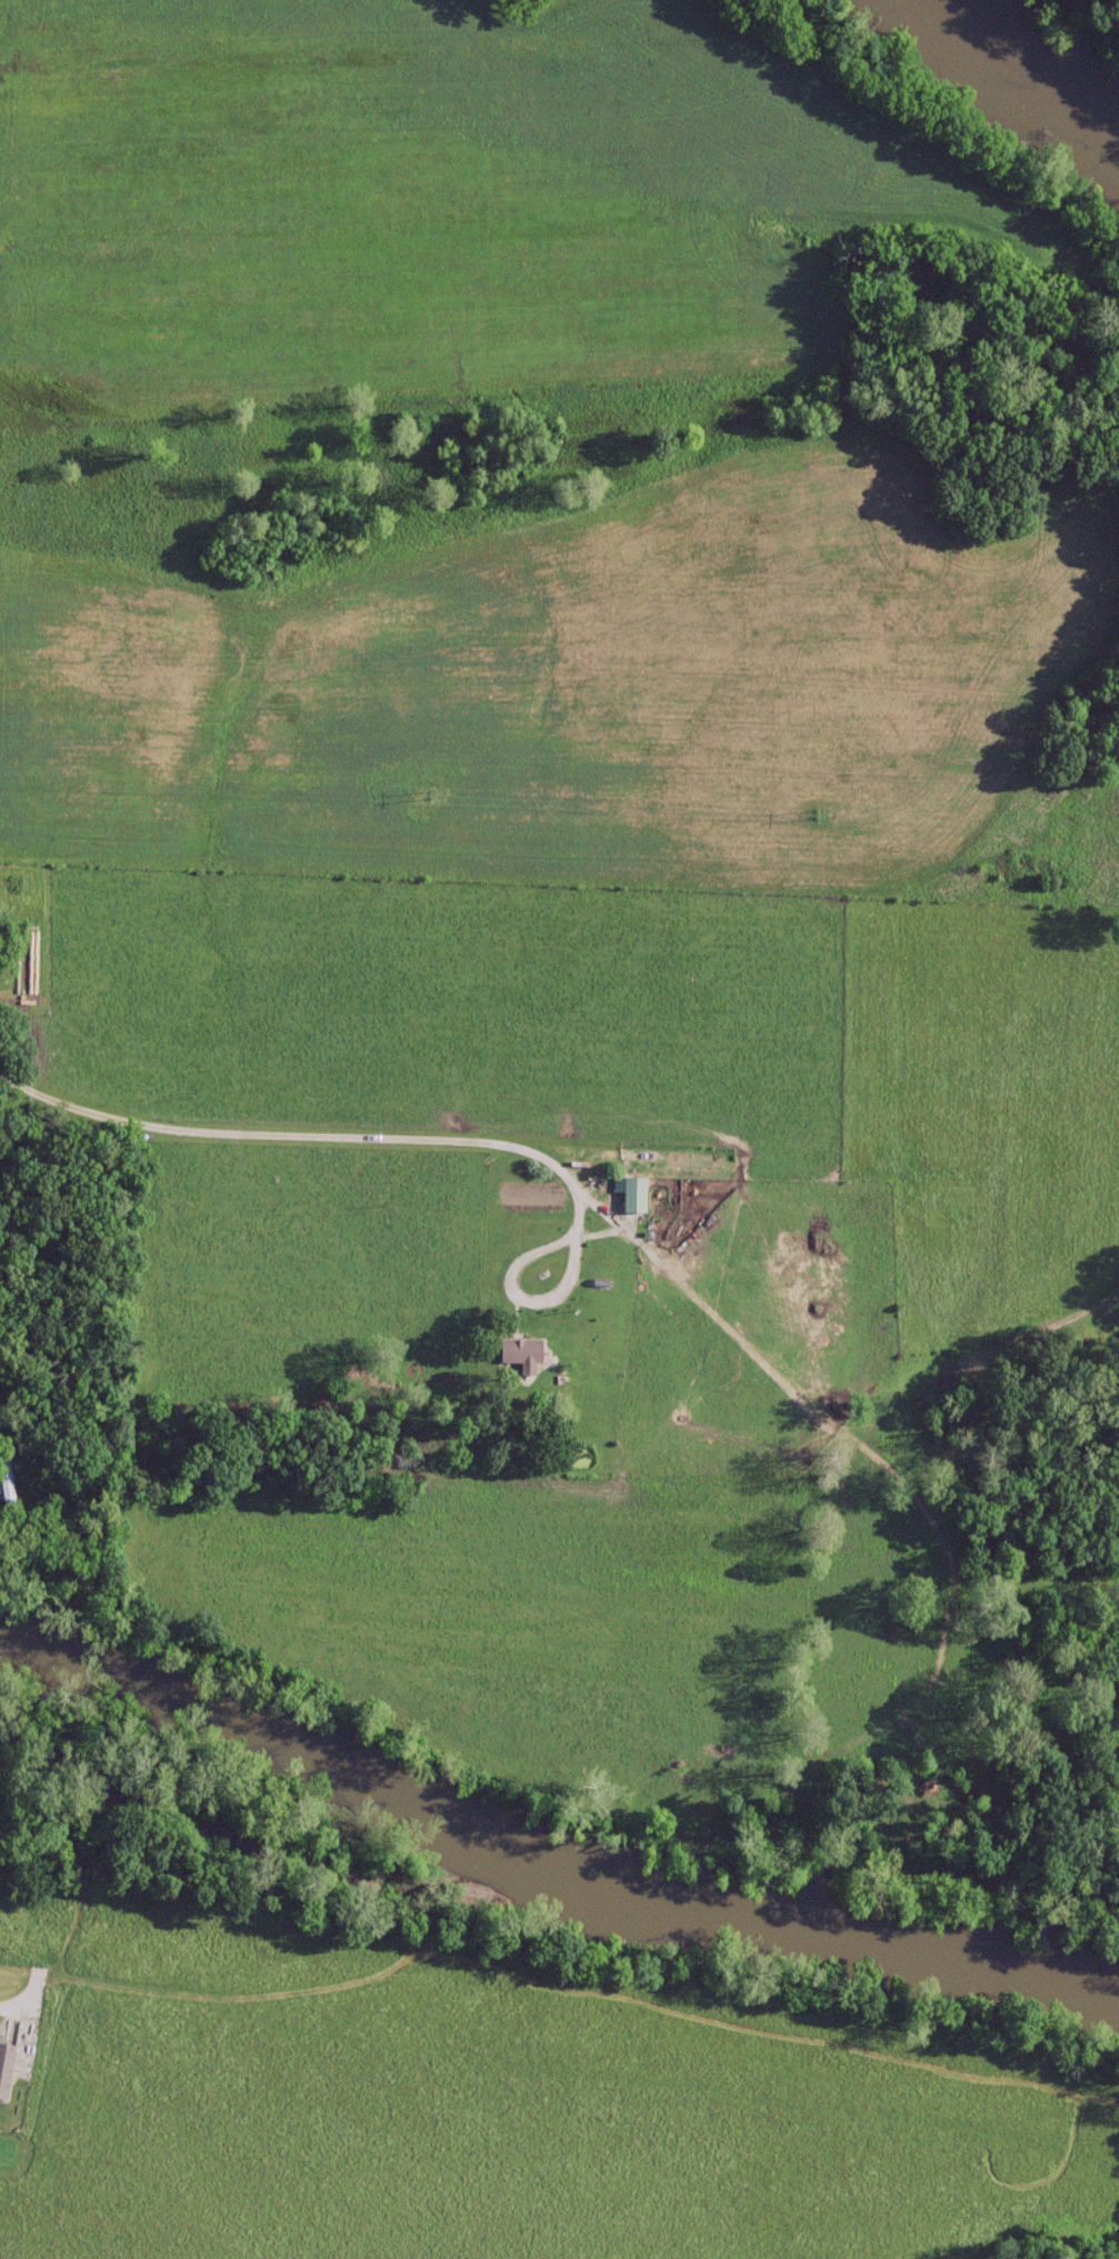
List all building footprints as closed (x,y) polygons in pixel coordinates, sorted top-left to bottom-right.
[(643,1213),(643,1178),(621,1178),(621,1213),(643,1213)] [(496,1363),(536,1363),(536,1340),(496,1340),(496,1363)] [(8,1507),(8,1459),(0,1459),(0,1507),(8,1507)]
